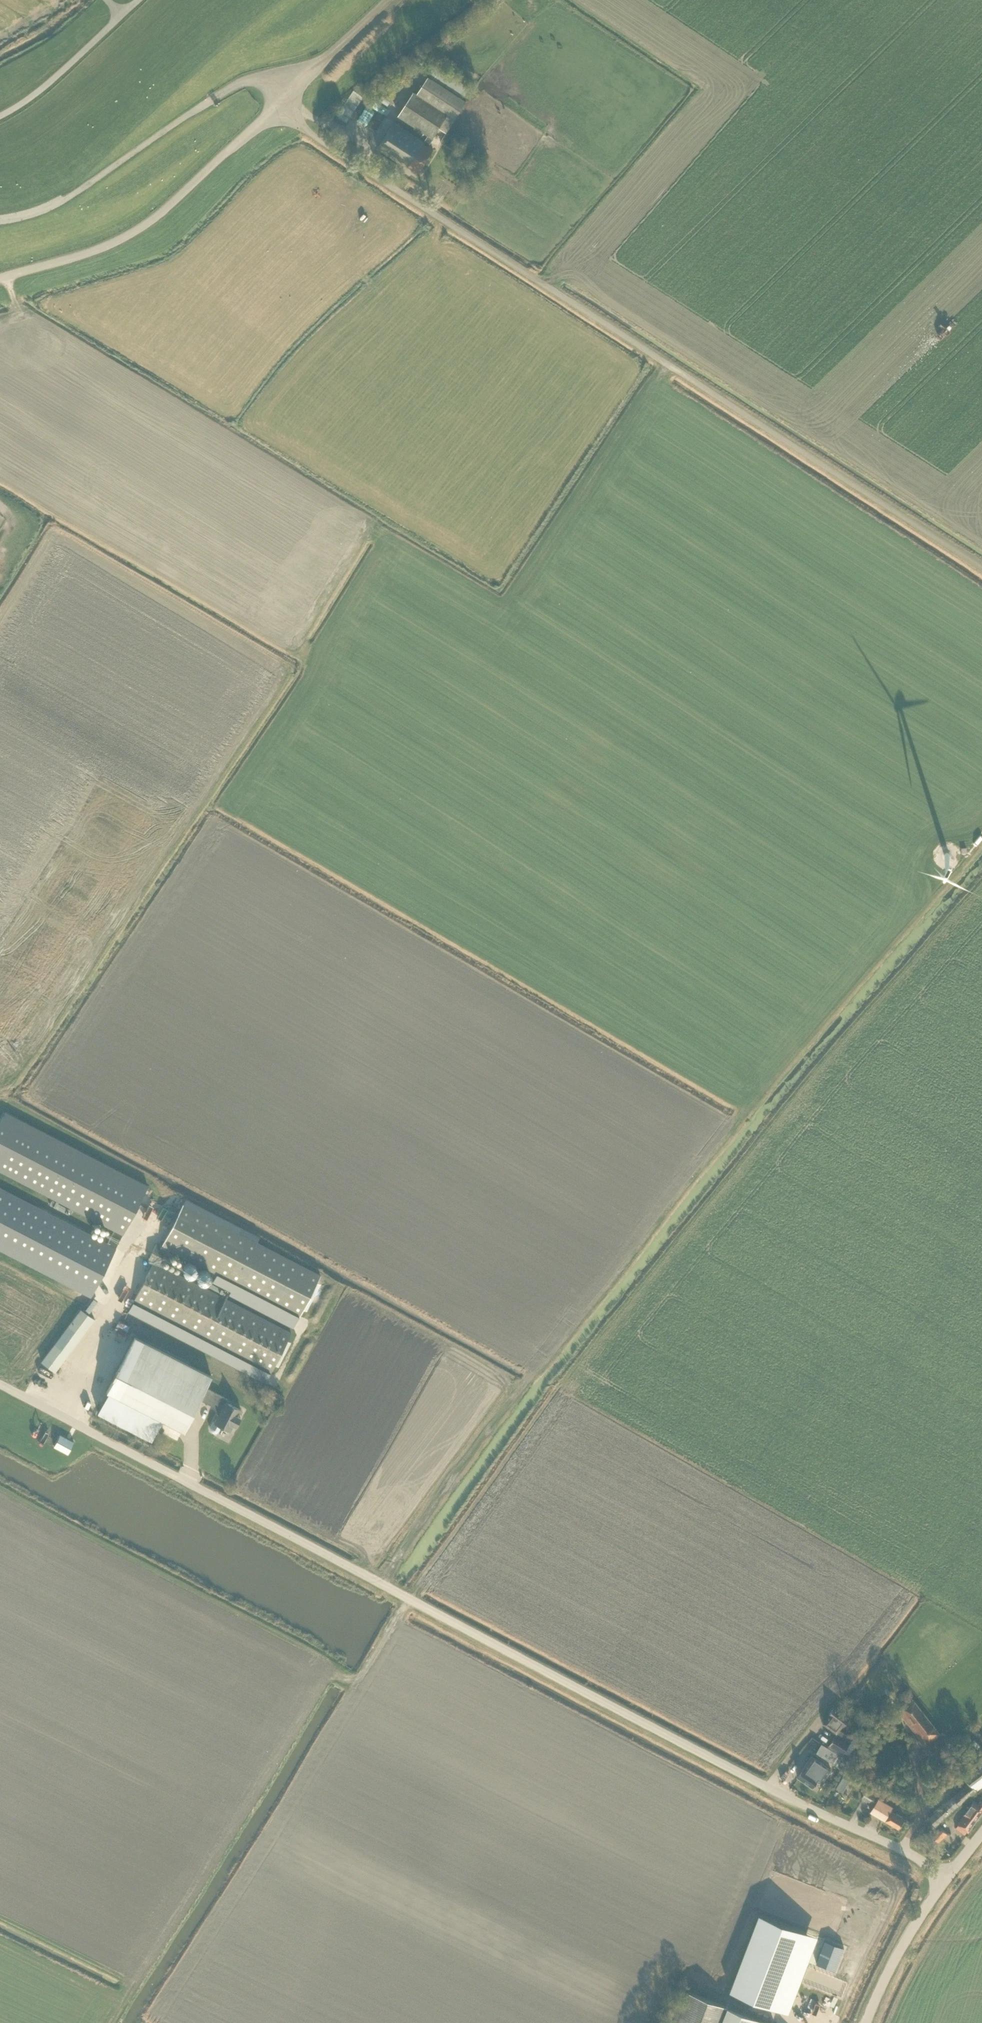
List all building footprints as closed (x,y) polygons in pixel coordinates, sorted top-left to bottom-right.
[(433,52),(436,56),(452,44),(448,40),(433,52)] [(466,101),(428,77),(417,94),(414,92),(398,116),(428,135),(424,142),(394,122),(377,148),(407,167),(408,166),(418,173),(433,150),(428,147),(431,142),(433,138),(432,137),(447,114),(455,118),(466,101)] [(347,121),(363,97),(354,90),(346,101),(343,99),(337,108),(341,110),(338,116),(347,121)] [(448,127),(453,118),(447,115),(442,124),(448,127)] [(376,161),(393,172),(396,166),(380,155),(376,161)] [(465,167),(475,173),(479,167),(470,160),(465,167)] [(114,1229),(106,1244),(115,1248),(147,1186),(5,1112),(0,1122),(0,1171),(114,1229)] [(83,1294),(90,1297),(92,1292),(108,1262),(115,1248),(106,1244),(88,1234),(0,1189),(0,1250),(83,1294)] [(229,1294),(293,1328),(321,1275),(256,1241),(259,1237),(185,1198),(160,1246),(166,1249),(167,1247),(217,1273),(212,1281),(231,1291),(229,1294)] [(291,1332),(158,1264),(166,1249),(160,1246),(156,1244),(148,1259),(153,1262),(128,1311),(265,1382),(291,1332)] [(55,1372),(95,1319),(81,1309),(41,1361),(55,1372)] [(128,1328),(130,1323),(120,1318),(118,1324),(128,1328)] [(225,1401),(227,1398),(205,1387),(211,1376),(134,1336),(106,1390),(108,1391),(97,1412),(151,1440),(162,1418),(183,1430),(199,1399),(221,1410),(219,1415),(217,1414),(217,1415),(218,1415),(214,1422),(213,1422),(211,1426),(210,1428),(210,1430),(211,1431),(212,1432),(214,1433),(216,1433),(218,1432),(219,1430),(221,1426),(230,1431),(233,1424),(236,1426),(240,1417),(237,1416),(241,1409),(225,1401)] [(68,1453),(74,1442),(59,1434),(54,1446),(68,1453)] [(939,1733),(914,1701),(911,1704),(909,1701),(897,1710),(925,1745),(927,1743),(930,1741),(939,1733)] [(823,1723),(837,1734),(849,1717),(835,1706),(827,1716),(828,1716),(823,1723)] [(943,1738),(939,1733),(930,1741),(927,1743),(930,1747),(943,1738)] [(844,1752),(849,1743),(834,1734),(828,1743),(844,1752)] [(831,1761),(837,1752),(822,1743),(816,1751),(831,1761)] [(845,1759),(846,1758),(837,1752),(831,1761),(843,1769),(846,1765),(844,1764),(846,1760),(845,1759)] [(981,1785),(981,1755),(962,1773),(969,1782),(929,1818),(936,1826),(981,1785)] [(805,1767),(798,1777),(812,1786),(819,1776),(824,1780),(831,1769),(811,1756),(804,1766),(805,1767)] [(842,1792),(846,1786),(839,1782),(836,1788),(842,1792)] [(874,1804),(878,1796),(867,1789),(862,1798),(874,1804)] [(899,1828),(905,1818),(890,1810),(893,1806),(878,1798),(870,1811),(899,1828)] [(980,1800),(977,1804),(974,1801),(957,1823),(968,1831),(981,1812),(981,1802),(980,1800)] [(939,1842),(947,1833),(939,1826),(931,1834),(939,1842)] [(730,1990),(777,2008),(806,1933),(759,1915),(730,1990)] [(825,1940),(816,1963),(835,1970),(844,1947),(825,1940)] [(727,2006),(689,1991),(677,2022),(772,2022),(727,2006)]
